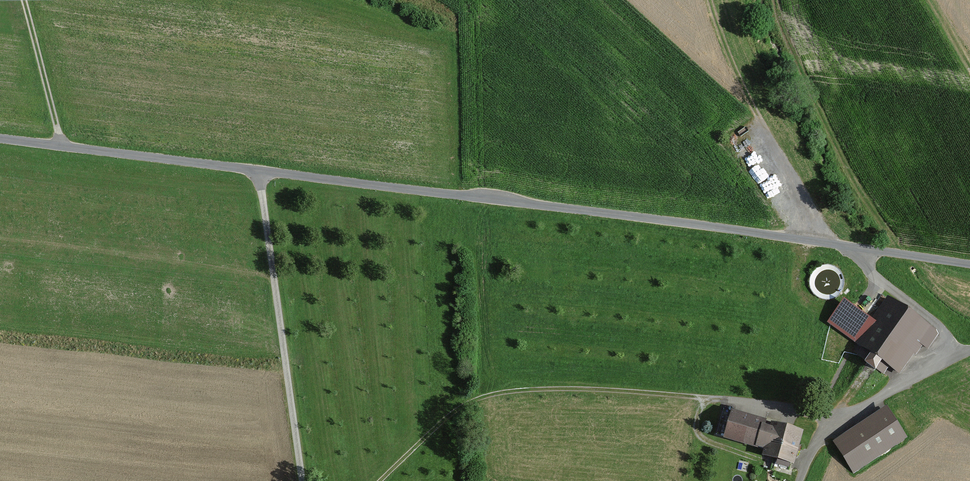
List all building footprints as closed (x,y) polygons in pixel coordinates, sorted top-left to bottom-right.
[(870,322),(840,303),(827,323),(858,342),(854,349),(896,376),(915,345),(925,351),(936,335),(883,301),(870,322)] [(883,412),(833,445),(852,473),(902,440),(883,412)] [(797,434),(726,416),(719,441),(759,451),(757,459),(789,467),(797,434)]
